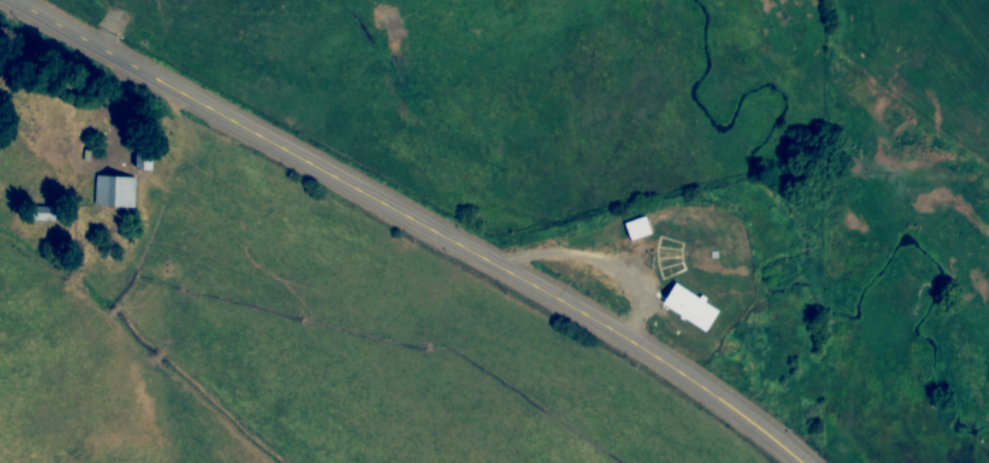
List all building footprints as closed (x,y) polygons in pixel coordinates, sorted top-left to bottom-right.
[(134,178),(95,176),(93,207),(133,209),(134,178)] [(623,225),(630,242),(651,235),(644,217),(623,225)] [(711,335),(723,313),(673,286),(661,307),(711,335)]
